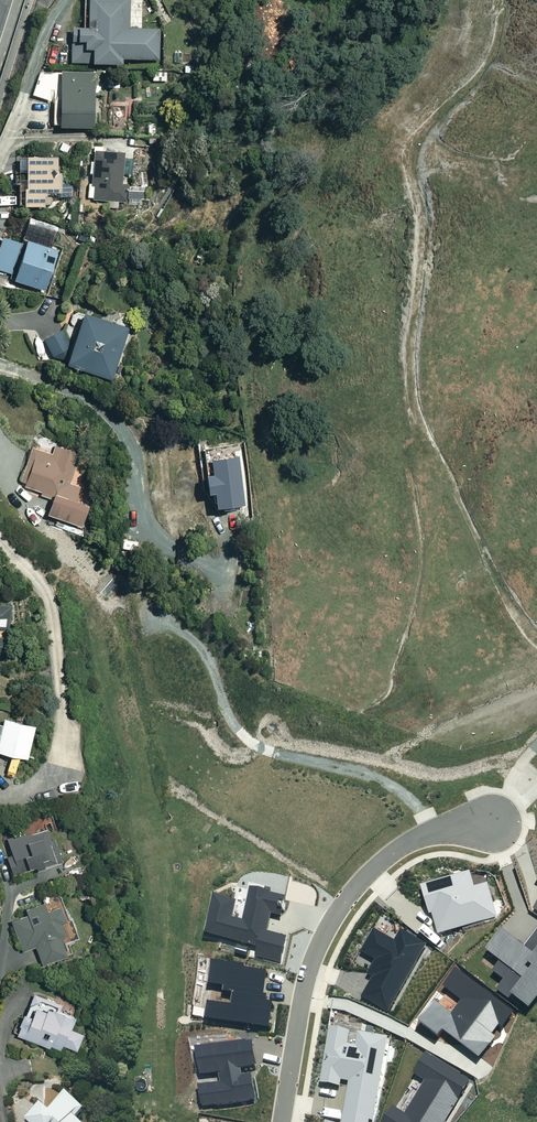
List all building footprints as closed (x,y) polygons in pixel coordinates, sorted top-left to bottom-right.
[(83,29),(70,28),(70,63),(120,63),(120,59),(159,59),(159,29),(127,28),(127,0),(84,0),(83,29)] [(95,72),(55,70),(51,130),(93,132),(95,92),(104,93),(104,89),(115,90),(116,71),(95,70),(95,72)] [(52,82),(37,77),(30,95),(45,100),(52,82)] [(107,209),(118,209),(118,201),(127,201),(128,153),(83,151),(83,177),(88,177),(87,200),(107,200),(107,209)] [(61,156),(18,157),(18,171),(24,171),(24,187),(21,187),(22,206),(66,205),(66,197),(71,197),(71,185),(61,185),(61,156)] [(25,239),(23,244),(3,237),(0,246),(0,272),(11,276),(10,279),(44,291),(58,250),(25,239)] [(128,329),(81,313),(64,364),(111,379),(128,329)] [(69,347),(60,330),(42,339),(51,357),(69,347)] [(51,455),(31,449),(20,485),(51,496),(45,514),(81,526),(88,505),(75,500),(79,488),(68,484),(74,466),(68,464),(72,452),(54,447),(51,455)] [(1,655),(5,627),(8,627),(11,606),(0,605),(0,655),(1,655)] [(3,719),(0,732),(0,753),(25,759),(33,726),(3,719)] [(10,871),(34,865),(35,873),(60,867),(51,828),(6,839),(10,856),(6,857),(10,871)] [(40,898),(42,903),(24,909),(26,915),(10,921),(20,951),(35,947),(41,964),(64,955),(60,943),(76,938),(60,891),(40,898)] [(75,1015),(32,1000),(26,1015),(23,1014),(15,1036),(58,1051),(60,1044),(74,1049),(80,1032),(70,1029),(75,1015)] [(65,1094),(46,1114),(40,1108),(26,1121),(76,1121),(75,1121),(83,1112),(65,1094)]
